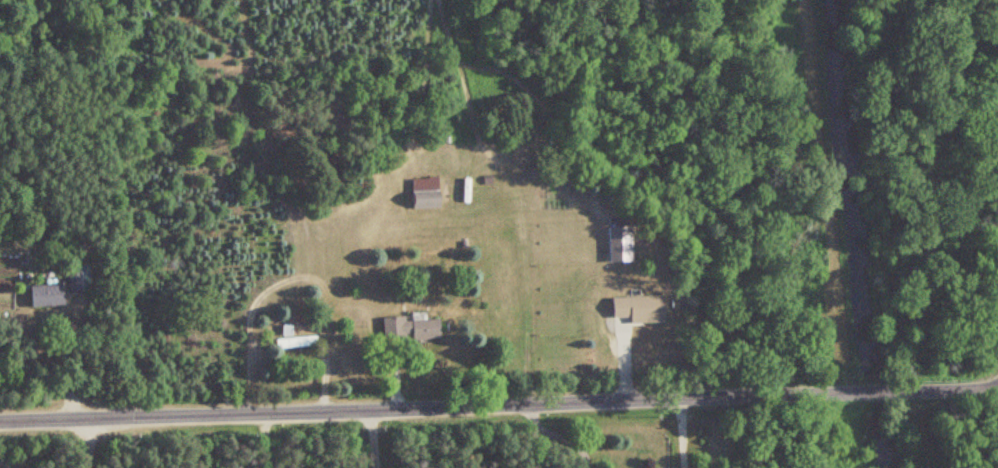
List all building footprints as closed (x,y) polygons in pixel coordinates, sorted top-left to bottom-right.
[(434,208),(434,178),(407,178),(407,208),(434,208)] [(628,226),(605,226),(605,262),(628,262),(628,226)] [(70,291),(82,290),(81,273),(70,274),(70,291)] [(32,284),(32,306),(66,306),(66,284),(32,284)] [(625,318),(625,323),(659,322),(659,297),(608,297),(609,318),(625,318)] [(384,341),(442,338),(441,318),(405,320),(405,317),(383,318),(384,341)] [(278,347),(313,347),(313,339),(278,339),(278,347)]
